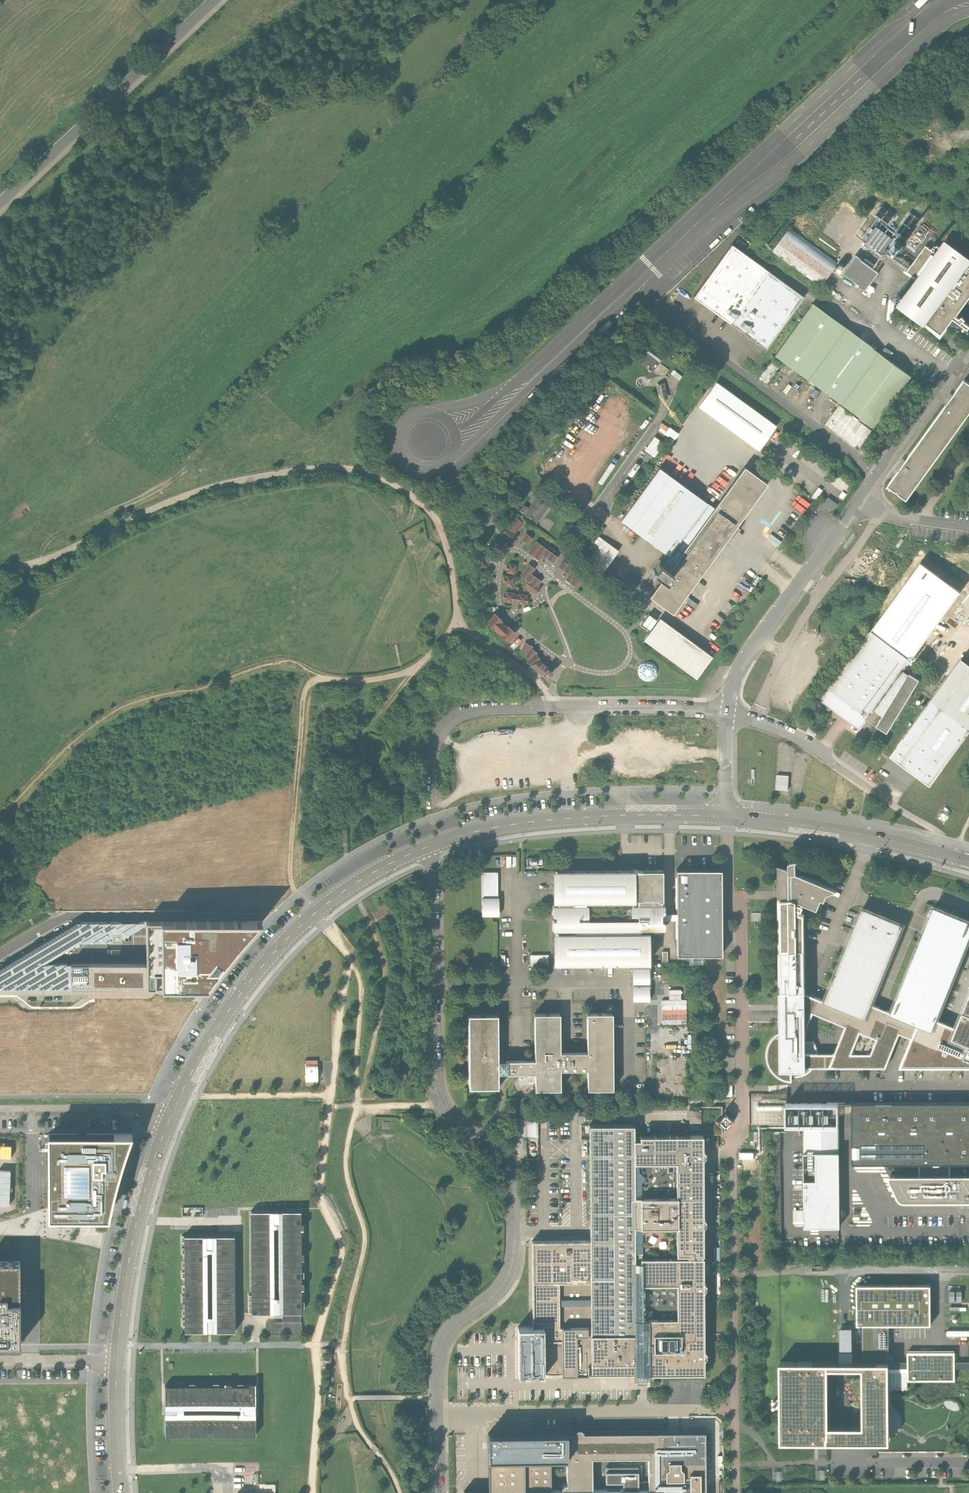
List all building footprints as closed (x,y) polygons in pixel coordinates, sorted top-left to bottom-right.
[(788,229),(772,252),(820,286),(836,264),(788,229)] [(899,305),(941,336),(954,318),(968,328),(968,327),(968,323),(957,315),(968,298),(968,258),(951,245),(945,241),(937,253),(925,245),(907,271),(917,279),(899,305)] [(732,246),(694,296),(766,351),(803,297),(732,246)] [(854,256),(842,273),(866,291),(878,272),(854,256)] [(774,356),(874,428),(912,376),(894,363),(862,340),(836,321),(812,304),(774,356)] [(642,356),(638,361),(657,375),(659,371),(665,375),(667,372),(669,369),(659,362),(661,360),(645,348),(640,355),(642,356)] [(682,376),(673,369),(670,373),(679,380),(682,376)] [(889,484),(907,497),(968,412),(968,382),(965,379),(889,484)] [(698,406),(758,450),(776,426),(716,382),(698,406)] [(663,383),(656,385),(656,386),(659,399),(667,398),(663,383)] [(872,430),(839,406),(825,425),(858,449),(872,430)] [(655,435),(645,449),(654,455),(664,442),(655,435)] [(744,467),(714,509),(691,491),(659,469),(621,521),(645,538),(669,555),(661,566),(659,565),(653,573),(663,580),(650,597),(672,613),(726,539),(730,542),(734,537),(740,528),(736,525),(766,483),(744,467)] [(527,485),(519,479),(513,487),(521,493),(527,485)] [(536,500),(529,510),(525,515),(536,522),(547,507),(536,500)] [(529,510),(524,506),(520,511),(525,515),(529,510)] [(522,522),(515,517),(507,527),(514,532),(522,522)] [(516,536),(506,529),(502,534),(513,541),(516,536)] [(526,534),(522,539),(527,543),(531,538),(526,534)] [(592,546),(597,550),(587,563),(602,573),(618,551),(599,537),(592,546)] [(552,562),(556,557),(554,555),(546,549),(536,542),(528,552),(539,560),(543,554),(552,562)] [(549,545),(546,549),(554,555),(557,551),(549,545)] [(908,672),(903,669),(910,659),(911,657),(912,658),(961,590),(921,560),(871,629),(872,629),(871,630),(870,630),(820,699),(860,728),(874,709),(883,715),(876,725),(887,732),(920,679),(909,672),(908,672)] [(583,576),(563,561),(559,567),(570,574),(566,579),(576,586),(583,576)] [(505,569),(508,569),(507,572),(514,573),(516,565),(509,563),(509,565),(506,565),(505,569)] [(534,568),(529,564),(521,575),(529,581),(526,586),(536,593),(540,588),(536,586),(540,581),(530,573),(534,568)] [(503,581),(505,582),(505,584),(511,586),(513,577),(507,576),(506,578),(504,577),(503,581)] [(506,594),(503,594),(503,598),(505,599),(505,601),(511,602),(512,601),(518,602),(518,603),(525,604),(525,602),(527,602),(528,598),(525,598),(526,595),(519,594),(519,595),(513,594),(513,593),(506,592),(506,594)] [(515,633),(494,613),(486,621),(507,641),(515,633)] [(667,624),(659,618),(643,640),(696,678),(712,656),(667,624)] [(533,645),(525,641),(521,651),(526,655),(525,657),(529,660),(527,662),(548,679),(553,673),(549,670),(550,669),(539,660),(541,659),(536,654),(537,652),(531,648),(533,645)] [(891,754),(931,783),(968,730),(968,662),(962,657),(891,754)] [(642,679),(646,681),(650,680),(654,678),(657,675),(657,670),(656,666),(653,663),(649,661),(645,661),(641,663),(638,667),(638,671),(639,676),(642,679)] [(778,899),(779,985),(781,985),(781,993),(779,993),(779,1033),(776,1035),(774,1037),(772,1038),(771,1040),(769,1043),(768,1045),(767,1047),(766,1050),(766,1052),(766,1055),(766,1058),(766,1062),(767,1064),(769,1068),(770,1070),(772,1073),(774,1075),(776,1077),(778,1078),(780,1079),(783,1080),(785,1081),(788,1082),(791,1082),(791,1078),(794,1078),(796,1078),(799,1077),(801,1077),(802,1076),(805,1075),(807,1074),(808,1073),(810,1072),(812,1070),(813,1068),(828,1068),(829,1068),(885,1067),(891,1053),(897,1038),(899,1033),(911,1038),(912,1038),(918,1024),(931,1030),(936,1019),(968,936),(968,920),(954,914),(934,906),(891,1013),(881,1009),(870,1004),(903,925),(862,908),(825,1002),(805,994),(804,924),(804,916),(799,914),(800,910),(802,911),(803,906),(802,905),(802,904),(817,910),(821,900),(824,901),(827,894),(837,890),(832,888),(800,875),(796,873),(796,862),(797,862),(797,861),(793,862),(788,863),(788,870),(778,866),(778,891),(778,895),(778,899)] [(498,870),(483,870),(483,896),(498,896),(498,870)] [(629,964),(632,964),(632,968),(632,983),(633,983),(633,985),(632,985),(632,1001),(649,1001),(649,985),(649,983),(649,967),(645,968),(644,965),(650,965),(649,933),(649,930),(665,930),(665,922),(662,921),(662,914),(665,911),(664,904),(661,905),(661,901),(663,901),(663,871),(642,871),(634,870),(627,870),(621,870),(553,871),(553,903),(558,903),(558,905),(553,905),(553,916),(556,916),(556,918),(556,920),(552,921),(552,932),(555,932),(556,934),(553,934),(554,965),(625,964),(629,964)] [(721,870),(676,870),(676,914),(676,920),(677,956),(678,956),(722,956),(722,954),(721,870)] [(483,896),(482,915),(499,915),(500,896),(498,896),(483,896)] [(121,922),(77,922),(0,968),(0,989),(71,988),(71,989),(147,988),(208,988),(219,973),(231,957),(243,942),(253,931),(263,921),(187,921),(146,922),(146,963),(71,964),(44,964),(80,942),(122,942),(121,922)] [(660,999),(687,999),(687,987),(677,987),(677,975),(661,975),(660,999)] [(936,1019),(931,1030),(918,1024),(912,1038),(911,1038),(899,1068),(968,1067),(968,994),(955,1028),(936,1019)] [(514,1073),(535,1072),(535,1089),(560,1089),(560,1069),(587,1069),(588,1089),(613,1088),(613,1013),(604,1013),(599,1013),(590,1014),(587,1014),(587,1052),(582,1052),(560,1052),(560,1014),(534,1014),(535,1059),(515,1060),(513,1060),(512,1060),(508,1060),(503,1060),(498,1060),(498,1016),(498,1014),(468,1015),(469,1088),(499,1088),(498,1073),(508,1073),(510,1073),(511,1073),(514,1073)] [(306,1082),(319,1084),(322,1062),(309,1061),(306,1082)] [(851,1103),(851,1104),(845,1104),(838,1104),(786,1104),(786,1125),(803,1125),(838,1125),(838,1113),(845,1113),(852,1113),(852,1164),(919,1164),(919,1174),(950,1174),(950,1163),(968,1163),(968,1102),(851,1103)] [(722,1116),(717,1121),(722,1126),(723,1127),(725,1130),(735,1121),(727,1112),(723,1115),(722,1116)] [(517,1117),(517,1136),(539,1135),(539,1116),(517,1117)] [(703,1225),(706,1221),(703,1217),(703,1155),(706,1152),(703,1149),(703,1135),(640,1136),(640,1139),(634,1139),(633,1124),(589,1125),(590,1241),(532,1242),(532,1327),(517,1328),(518,1376),(544,1376),(562,1376),(591,1375),(609,1375),(635,1375),(642,1375),(650,1375),(704,1374),(704,1357),(707,1354),(704,1351),(704,1347),(704,1334),(704,1306),(704,1289),(707,1285),(704,1283),(704,1257),(704,1255),(703,1225)] [(838,1125),(803,1125),(804,1153),(838,1153),(838,1125)] [(123,1161),(132,1133),(47,1134),(48,1218),(109,1217),(115,1189),(123,1161)] [(780,1134),(770,1134),(771,1239),(781,1238),(780,1134)] [(839,1213),(838,1153),(804,1153),(804,1229),(839,1228),(839,1213)] [(967,1173),(950,1174),(919,1174),(891,1174),(889,1175),(889,1177),(889,1178),(898,1197),(900,1199),(902,1200),(904,1201),(968,1200),(968,1173),(967,1173)] [(248,1313),(276,1313),(282,1313),(282,1322),(265,1322),(266,1334),(301,1333),(301,1322),(300,1322),(300,1313),(301,1313),(301,1307),(303,1307),(303,1301),(301,1301),(301,1294),(304,1294),(303,1283),(301,1283),(301,1277),(303,1277),(303,1271),(301,1271),(301,1265),(304,1265),(304,1252),(301,1252),(301,1235),(303,1235),(303,1222),(301,1222),(301,1209),(276,1210),(249,1210),(250,1294),(248,1294),(248,1313)] [(209,1332),(235,1332),(234,1235),(209,1236),(182,1236),(182,1241),(184,1241),(184,1248),(182,1248),(182,1253),(184,1253),(184,1260),(182,1260),(182,1265),(184,1265),(184,1272),(182,1272),(182,1277),(184,1277),(184,1284),(182,1284),(183,1289),(184,1289),(185,1296),(182,1296),(182,1302),(184,1302),(184,1307),(183,1307),(182,1308),(182,1314),(184,1314),(184,1320),(182,1320),(182,1326),(184,1326),(184,1333),(209,1332)] [(20,1262),(0,1262),(0,1344),(20,1344),(20,1262)] [(907,1381),(955,1381),(955,1368),(968,1368),(968,1362),(955,1362),(955,1352),(907,1352),(907,1368),(889,1369),(889,1364),(888,1329),(888,1325),(931,1324),(931,1316),(930,1302),(930,1299),(930,1292),(930,1285),(856,1286),(857,1325),(857,1326),(863,1325),(863,1364),(852,1364),(839,1364),(837,1364),(828,1364),(779,1365),(780,1401),(780,1412),(780,1443),(812,1443),(827,1443),(833,1443),(849,1443),(879,1442),(890,1442),(889,1437),(889,1390),(907,1390),(907,1381)] [(704,1380),(692,1380),(692,1389),(704,1389),(704,1380)] [(177,1386),(165,1386),(165,1412),(165,1438),(256,1436),(255,1411),(255,1383),(249,1383),(249,1385),(231,1386),(231,1383),(225,1383),(225,1386),(219,1386),(219,1384),(219,1383),(213,1383),(213,1384),(213,1386),(207,1386),(207,1383),(201,1384),(201,1386),(195,1386),(195,1384),(189,1384),(189,1386),(183,1386),(183,1384),(177,1384),(177,1386)] [(705,1465),(705,1462),(705,1433),(681,1433),(659,1433),(652,1434),(583,1434),(583,1432),(581,1430),(577,1430),(575,1432),(575,1434),(567,1434),(567,1458),(567,1485),(565,1485),(562,1488),(563,1491),(551,1491),(525,1492),(705,1492),(705,1465)] [(567,1458),(567,1434),(488,1435),(488,1459),(525,1459),(551,1459),(567,1458)] [(459,1469),(472,1469),(471,1456),(459,1457),(459,1469)] [(489,1492),(464,1492),(525,1492),(551,1491),(551,1459),(525,1459),(488,1459),(489,1492)]
